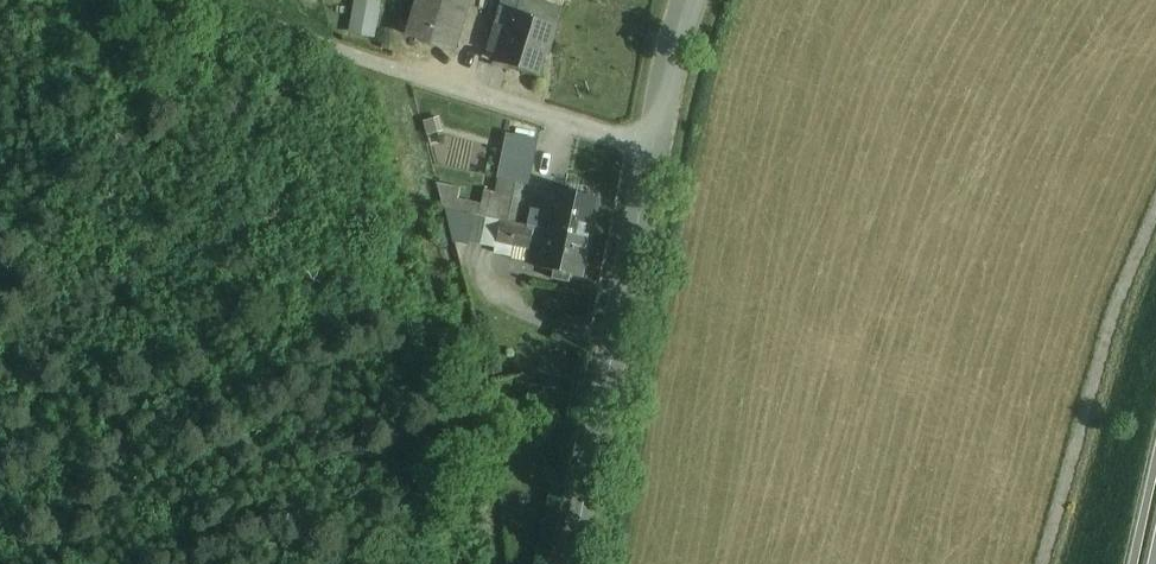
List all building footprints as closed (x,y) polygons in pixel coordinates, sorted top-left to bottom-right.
[(457,48),(471,0),(405,0),(396,30),(457,48)] [(569,5),(551,0),(523,0),(517,21),(500,16),(489,57),(549,74),(569,5)] [(539,140),(508,134),(499,177),(530,184),(539,140)] [(600,199),(558,190),(553,214),(549,229),(591,237),(600,199)] [(553,214),(532,209),(529,226),(549,230),(549,229),(553,214)] [(498,240),(502,222),(460,215),(455,232),(498,240)] [(534,229),(502,222),(498,240),(530,247),(534,229)] [(591,237),(549,229),(549,230),(541,268),(555,271),(572,275),(583,277),(591,237)] [(482,245),(459,241),(456,254),(480,258),(482,245)] [(572,275),(555,271),(553,278),(570,282),(572,275)]
